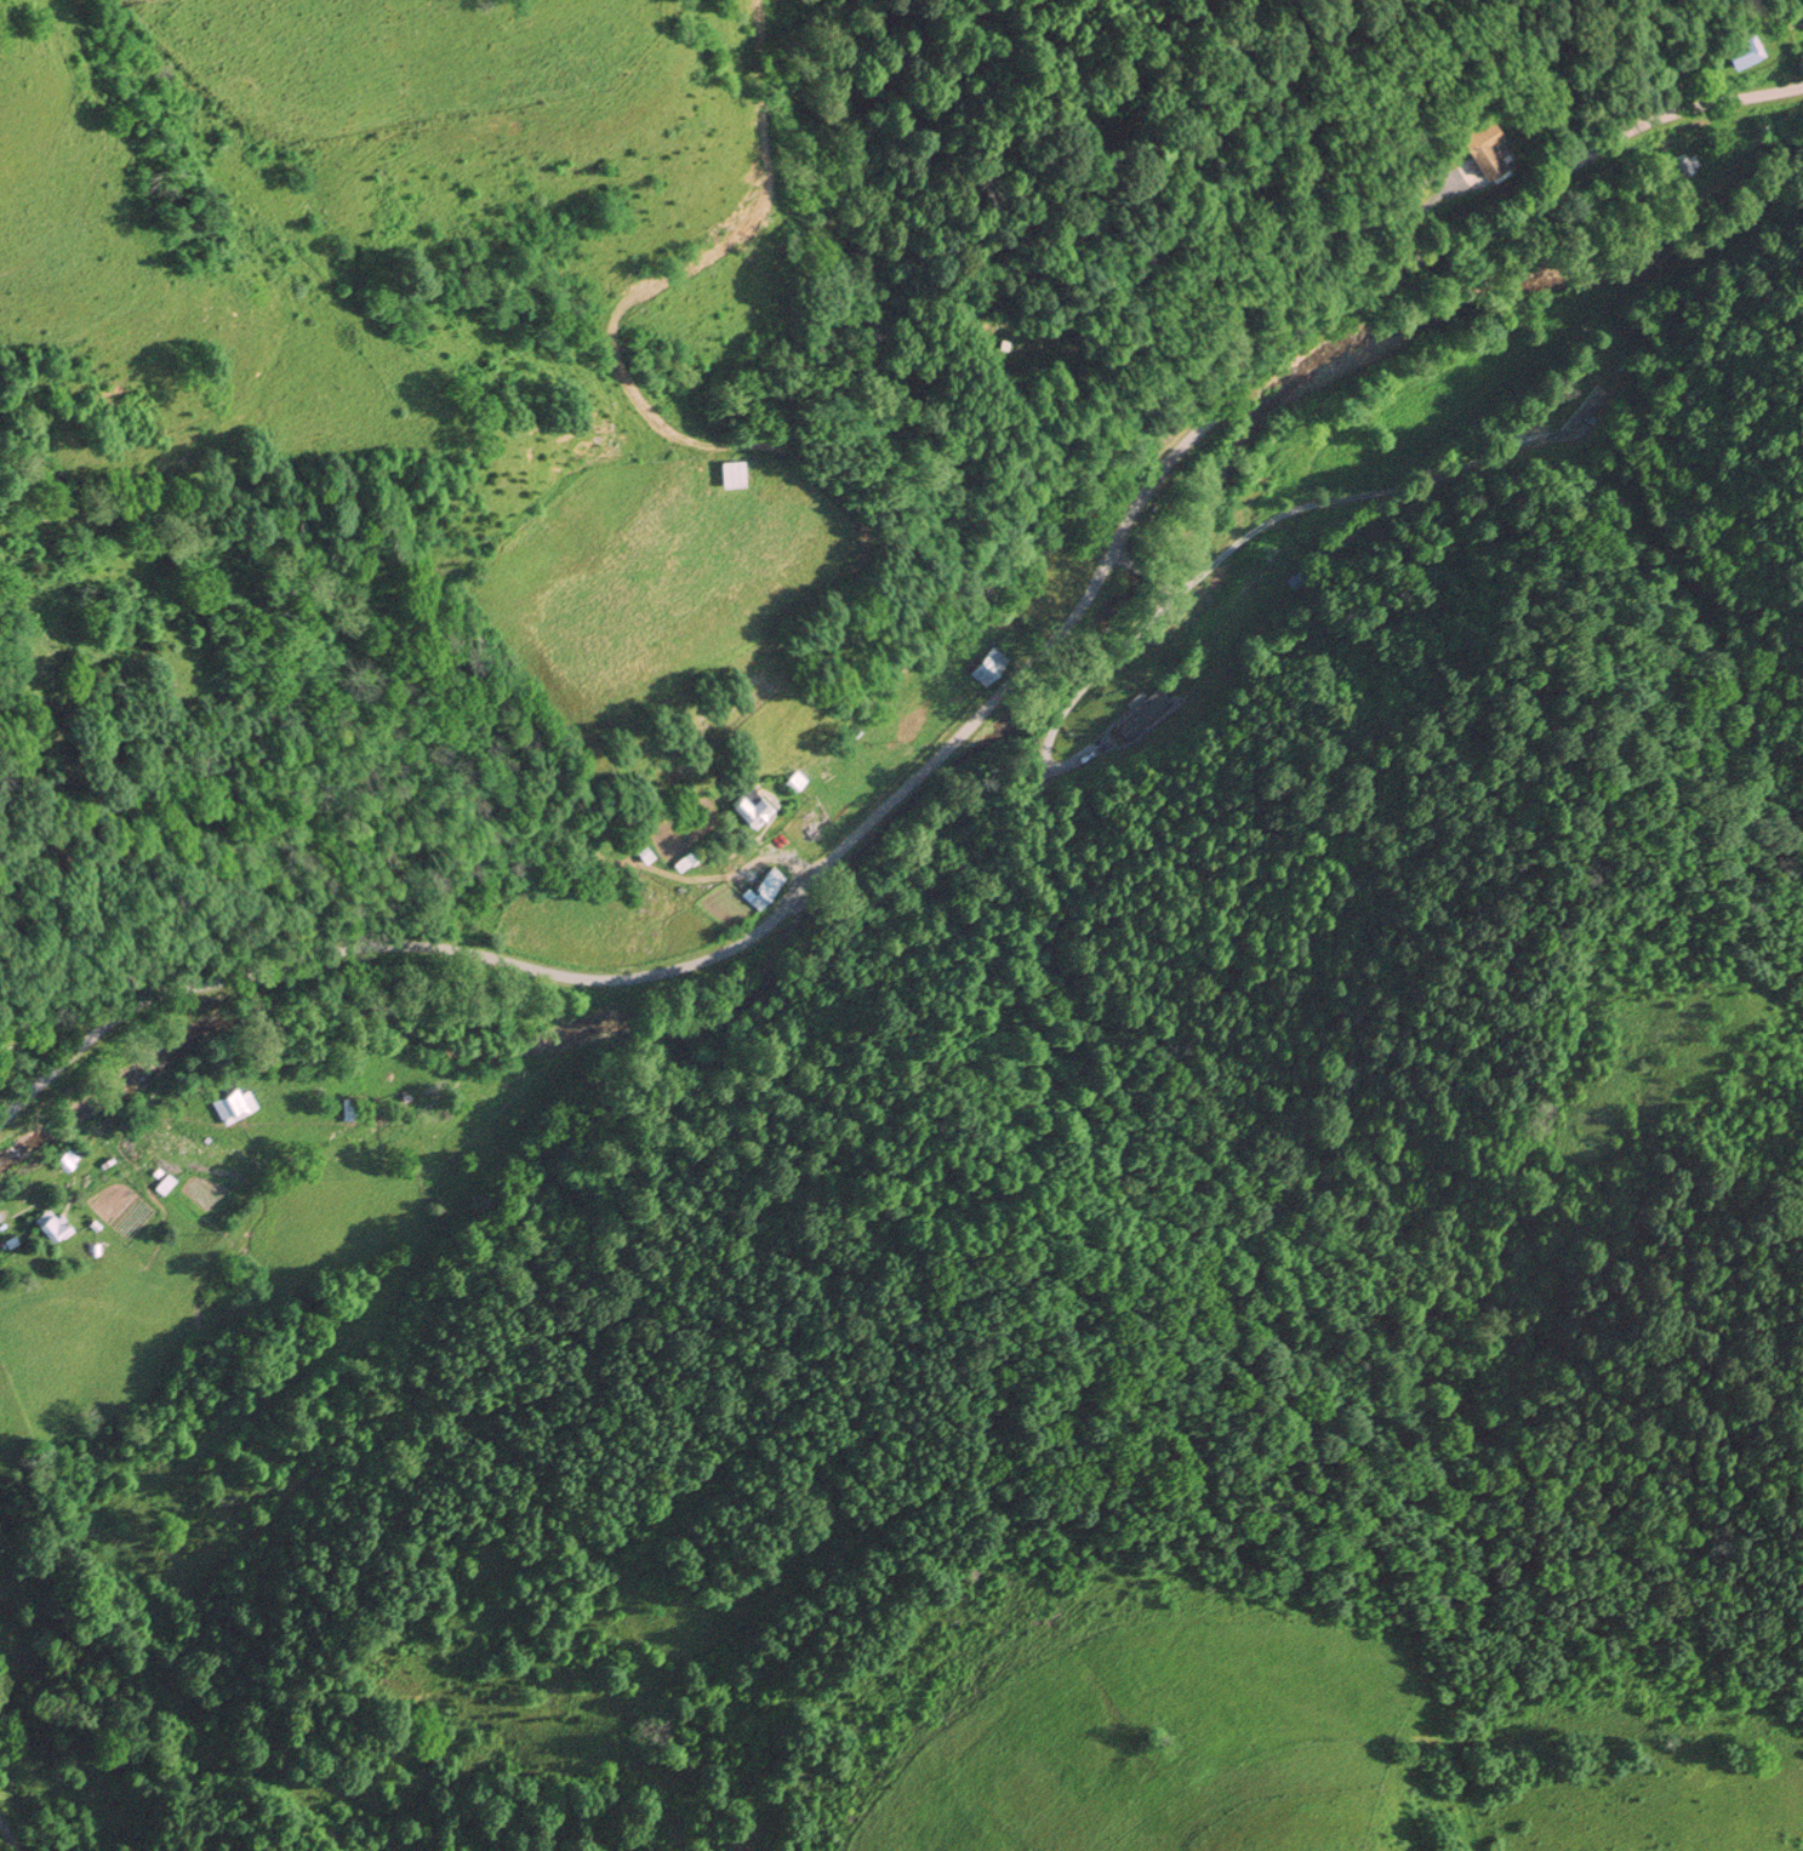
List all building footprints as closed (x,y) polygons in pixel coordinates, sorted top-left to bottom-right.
[(1721,48),(1752,34),(1762,56),(1730,70),(1721,48)] [(1455,139),(1477,173),(1499,160),(1489,144),(1499,138),(1487,119),(1455,139)] [(1674,160),(1691,153),(1700,173),(1683,181),(1674,160)] [(718,487),(720,459),(742,462),(740,490),(718,487)] [(1279,592),(1312,562),(1324,576),(1293,605),(1279,592)] [(968,676),(992,646),(1009,659),(985,690),(968,676)] [(781,784),(795,771),(806,784),(793,796),(781,784)] [(751,832),(726,807),(748,787),(771,811),(751,832)] [(629,849),(638,841),(651,856),(641,864),(629,849)] [(674,874),(669,867),(685,853),(690,859),(674,874)] [(744,903),(769,868),(786,879),(760,914),(744,903)] [(209,1103),(236,1089),(249,1113),(219,1126),(209,1103)] [(341,1099),(360,1099),(360,1121),(341,1121),(341,1099)] [(58,1162),(70,1172),(78,1161),(67,1152),(58,1162)] [(34,1221),(53,1205),(73,1228),(53,1245),(34,1221)]
